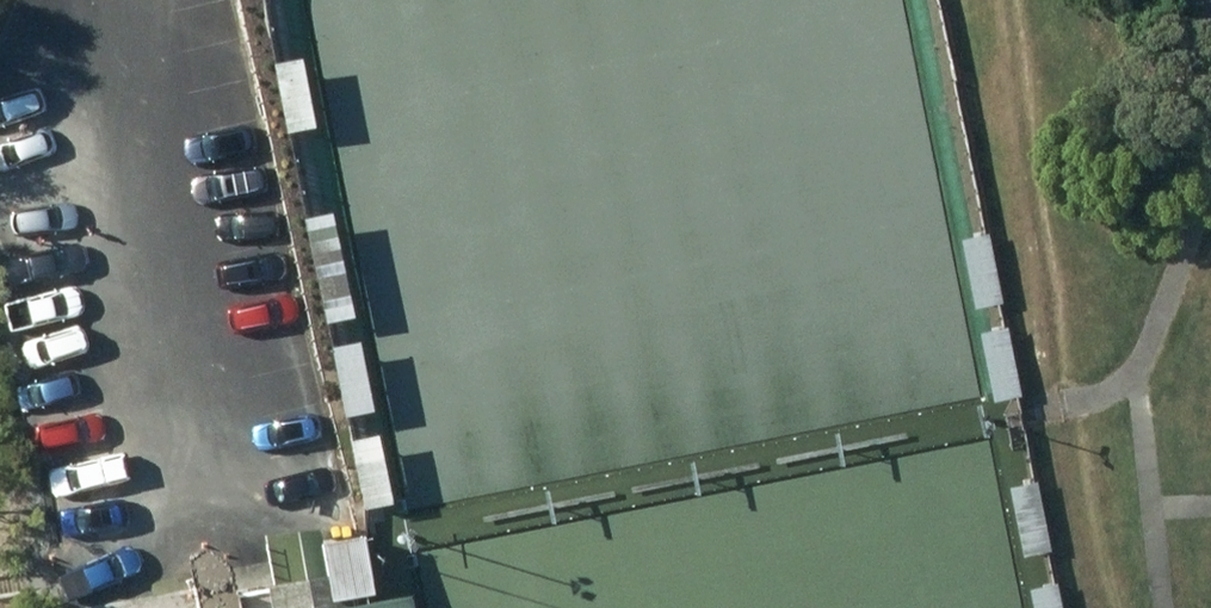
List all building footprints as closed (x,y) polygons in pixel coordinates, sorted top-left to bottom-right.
[(298,58),(271,63),(284,131),(310,126),(298,58)] [(978,178),(950,183),(962,250),(990,245),(978,178)] [(302,220),(323,320),(348,315),(328,215),(302,220)] [(1000,299),(974,303),(986,372),(1012,368),(1000,299)] [(330,350),(342,413),(369,408),(357,345),(330,350)] [(347,441),(361,507),(388,501),(375,436),(347,441)] [(1009,483),(1019,551),(1045,547),(1035,479),(1009,483)] [(322,576),(266,586),(270,607),(410,607),(407,593),(335,607),(333,598),(369,591),(359,534),(316,542),(322,576)] [(1028,588),(1031,607),(1061,607),(1056,583),(1028,588)]
